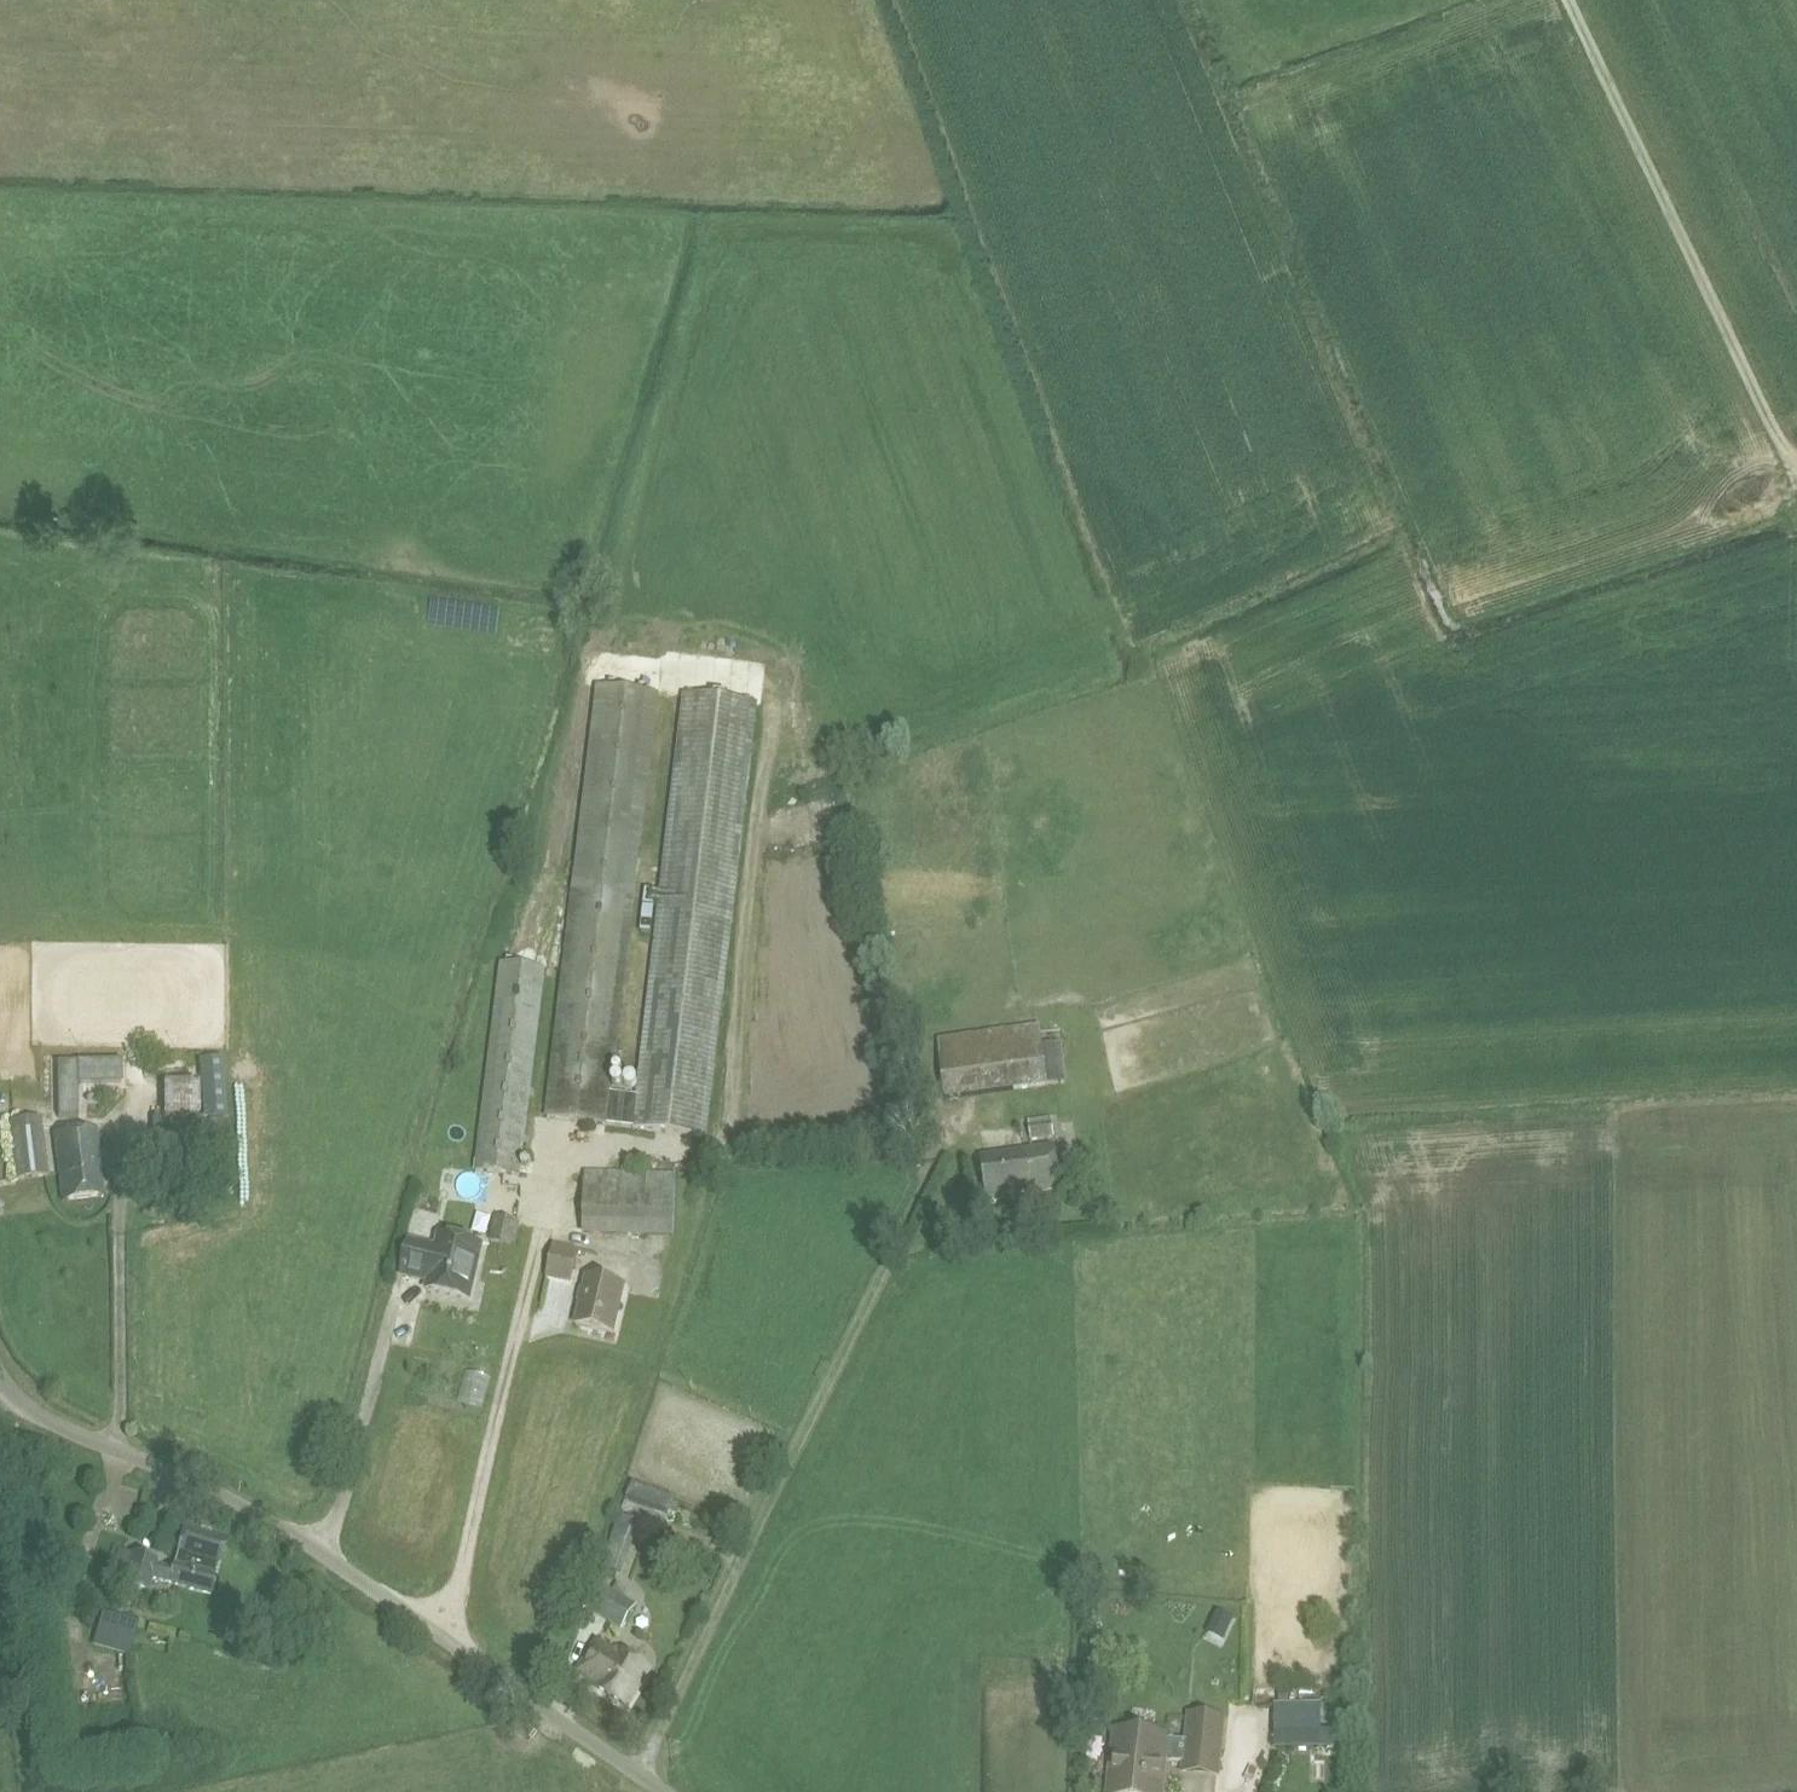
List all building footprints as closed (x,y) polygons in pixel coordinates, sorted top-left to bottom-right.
[(688,686),(679,819),(710,821),(707,855),(723,856),(722,882),(749,884),(761,691),(688,686)] [(659,694),(595,687),(544,1118),(608,1126),(659,694)] [(500,963),(474,1171),(520,1177),(547,969),(500,963)] [(1048,1086),(1040,1024),(937,1039),(943,1099),(1048,1086)] [(55,1062),(56,1117),(76,1116),(75,1082),(118,1082),(118,1061),(55,1062)] [(229,1145),(227,1118),(229,1118),(227,1082),(203,1083),(205,1120),(165,1123),(168,1146),(142,1148),(144,1169),(171,1166),(170,1149),(229,1145)] [(40,1117),(9,1121),(16,1179),(47,1176),(40,1117)] [(1028,1126),(1030,1141),(1053,1138),(1051,1122),(1028,1126)] [(103,1195),(95,1129),(54,1134),(62,1200),(103,1195)] [(1058,1189),(1052,1146),(1028,1149),(1028,1151),(981,1157),(986,1196),(1033,1190),(1033,1192),(1058,1189)] [(674,1239),(676,1173),(584,1171),(582,1236),(674,1239)] [(493,1216),(488,1241),(513,1246),(519,1221),(493,1216)] [(408,1242),(405,1255),(401,1274),(407,1276),(428,1281),(426,1290),(469,1300),(481,1246),(439,1236),(436,1249),(408,1242)] [(553,1244),(545,1279),(572,1284),(579,1249),(553,1244)] [(612,1333),(624,1286),(587,1277),(575,1325),(612,1333)] [(673,1497),(632,1483),(625,1503),(666,1517),(673,1497)] [(620,1516),(601,1569),(621,1576),(640,1523),(620,1516)] [(228,1537),(186,1524),(178,1552),(219,1564),(228,1537)] [(584,1608),(621,1631),(637,1606),(600,1583),(584,1608)] [(102,1613),(94,1641),(126,1650),(135,1622),(102,1613)] [(619,1651),(596,1688),(628,1707),(651,1670),(619,1651)] [(1320,1708),(1274,1708),(1274,1747),(1321,1747),(1321,1746),(1346,1746),(1346,1730),(1321,1730),(1321,1725),(1320,1725),(1320,1708)] [(1164,1763),(1164,1760),(1184,1762),(1183,1767),(1217,1770),(1222,1722),(1188,1719),(1186,1740),(1167,1738),(1167,1736),(1114,1730),(1111,1757),(1120,1758),(1119,1773),(1114,1773),(1113,1791),(1156,1791),(1159,1762),(1164,1763)]
